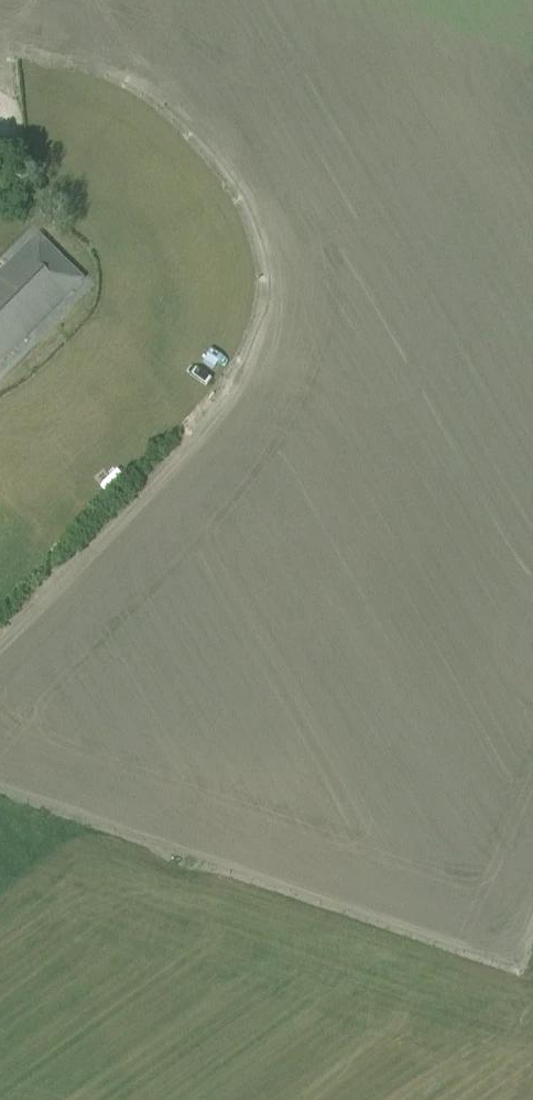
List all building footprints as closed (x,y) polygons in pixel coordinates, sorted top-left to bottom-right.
[(83,281),(36,235),(0,271),(0,365),(83,281)]
